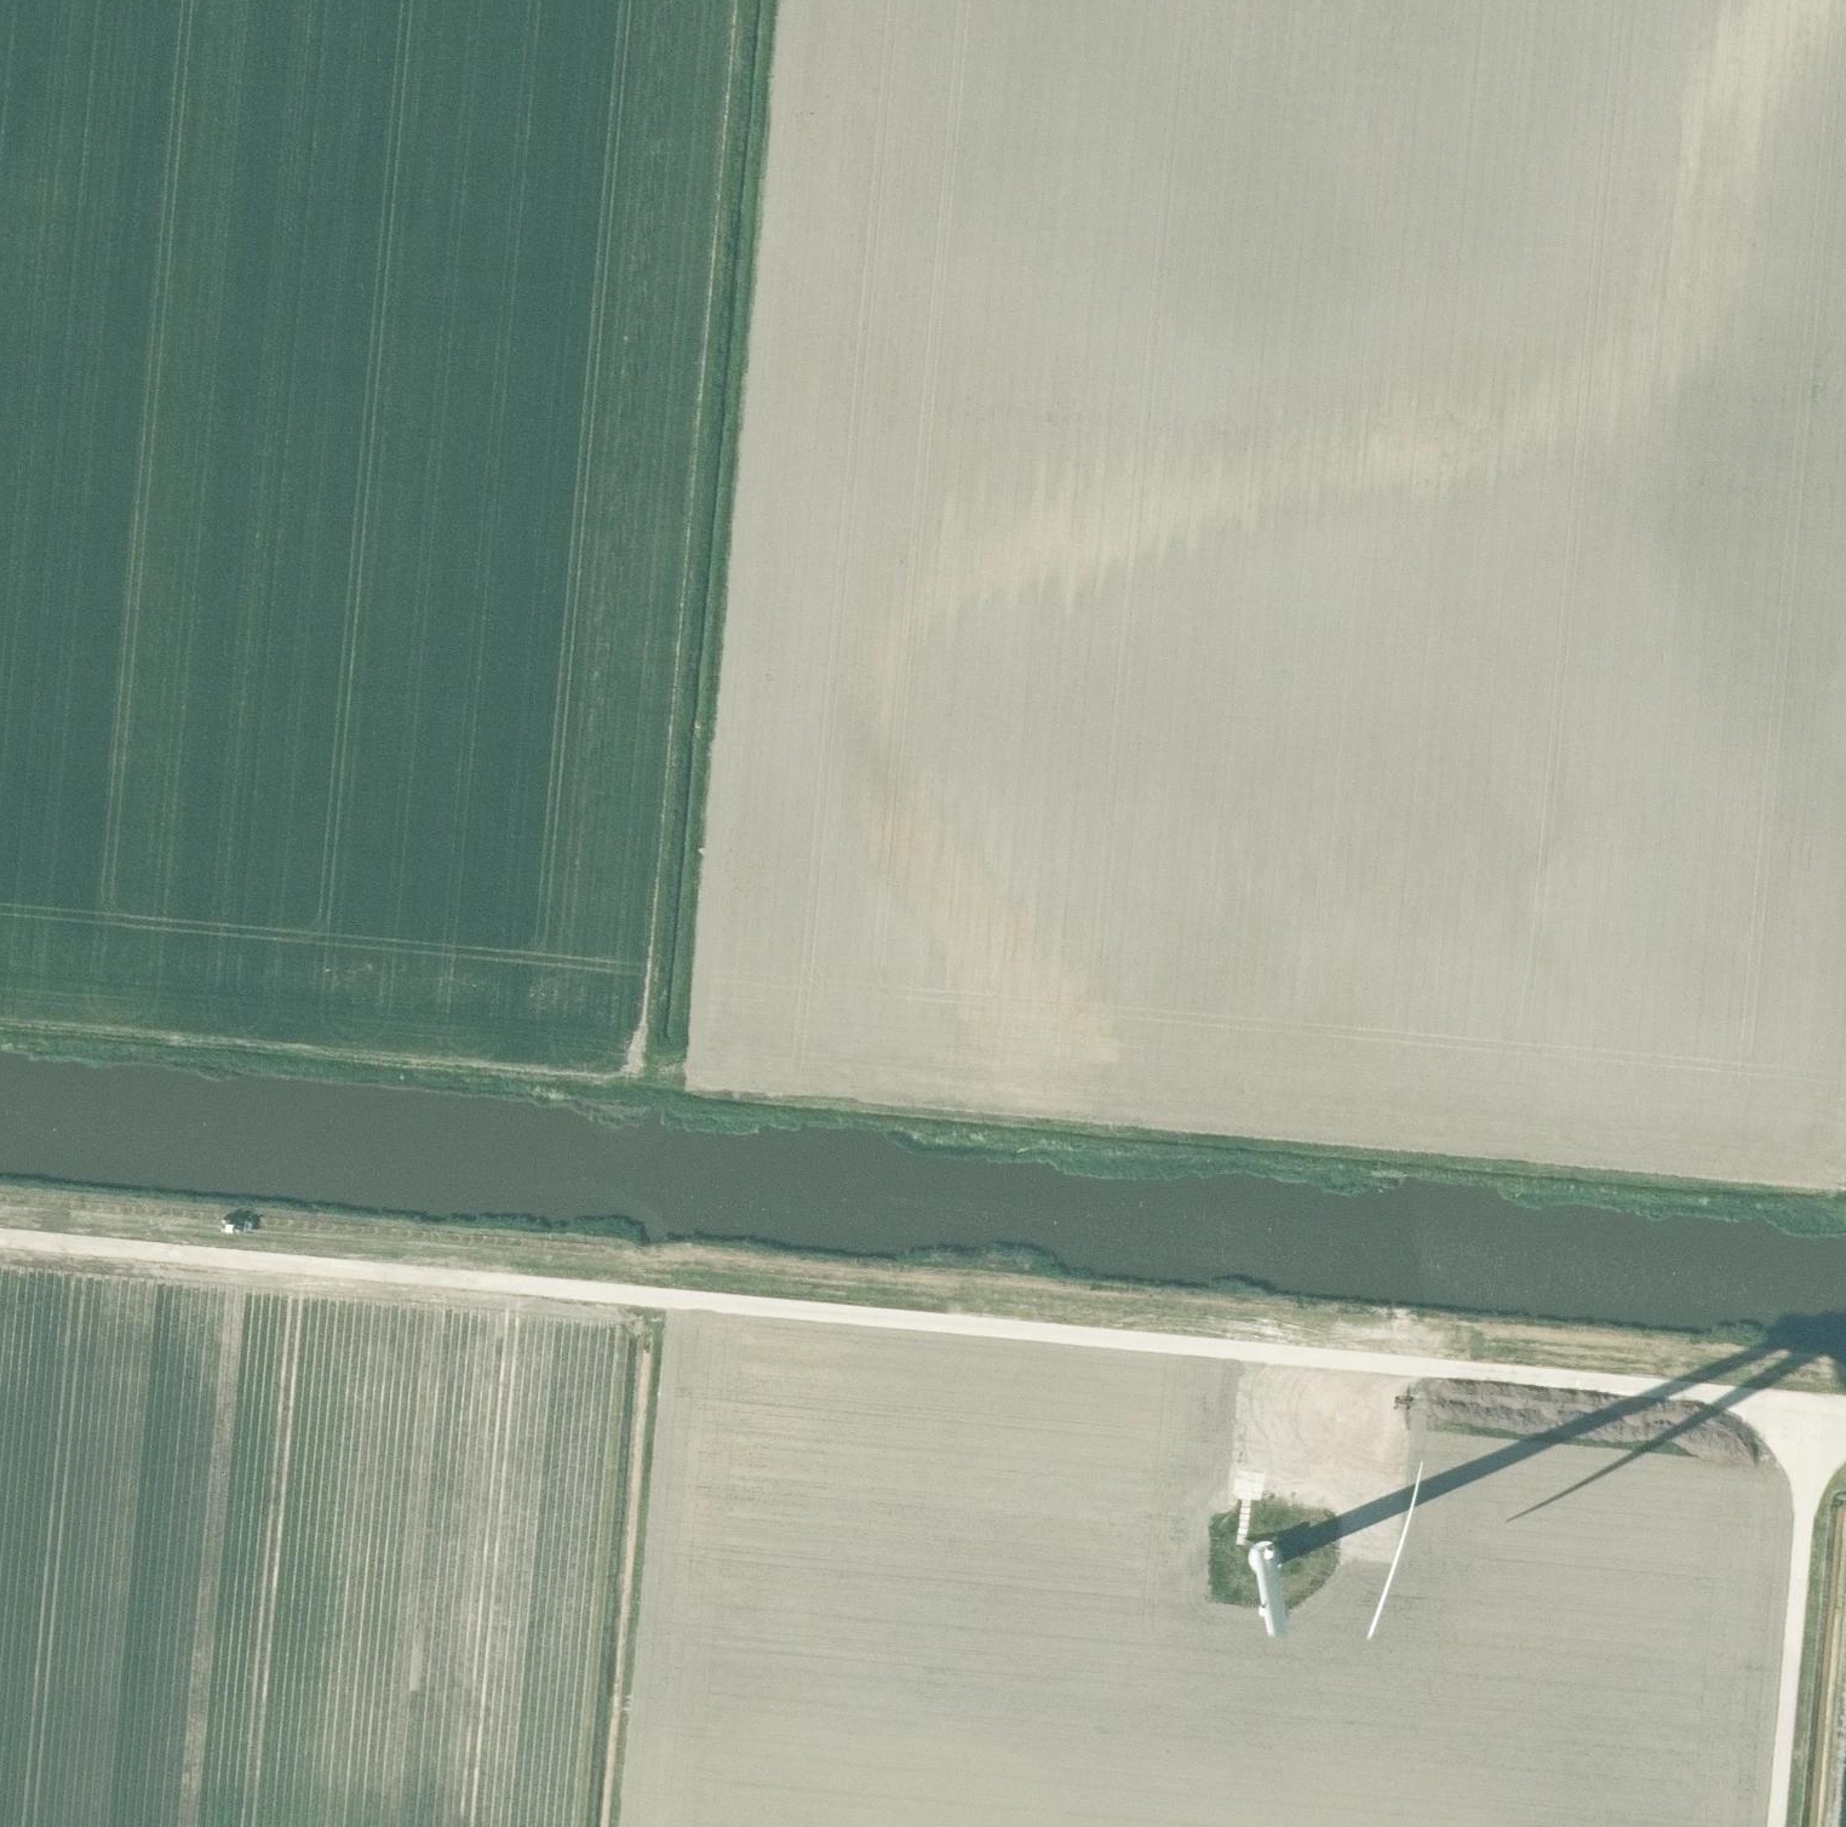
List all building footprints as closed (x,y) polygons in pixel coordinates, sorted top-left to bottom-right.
[(1253,1557),(1253,1558),(1253,1559),(1253,1560),(1253,1561),(1253,1562),(1254,1563),(1254,1564),(1255,1565),(1256,1566),(1256,1567),(1257,1568),(1258,1568),(1259,1569),(1260,1569),(1261,1570),(1262,1570),(1263,1570),(1264,1570),(1265,1570),(1266,1570),(1267,1570),(1268,1570),(1269,1570),(1270,1569),(1271,1569),(1272,1568),(1273,1567),(1274,1566),(1275,1565),(1275,1564),(1276,1563),(1276,1561),(1277,1560),(1277,1559),(1277,1558),(1277,1557),(1277,1556),(1276,1555),(1276,1554),(1276,1553),(1275,1552),(1275,1551),(1274,1551),(1273,1550),(1272,1549),(1272,1548),(1271,1548),(1270,1547),(1269,1547),(1268,1547),(1267,1546),(1266,1546),(1265,1546),(1264,1546),(1263,1546),(1262,1547),(1261,1547),(1260,1547),(1259,1548),(1258,1548),(1257,1549),(1256,1550),(1256,1551),(1255,1551),(1254,1552),(1254,1553),(1253,1554),(1253,1555),(1253,1556),(1253,1557)]
